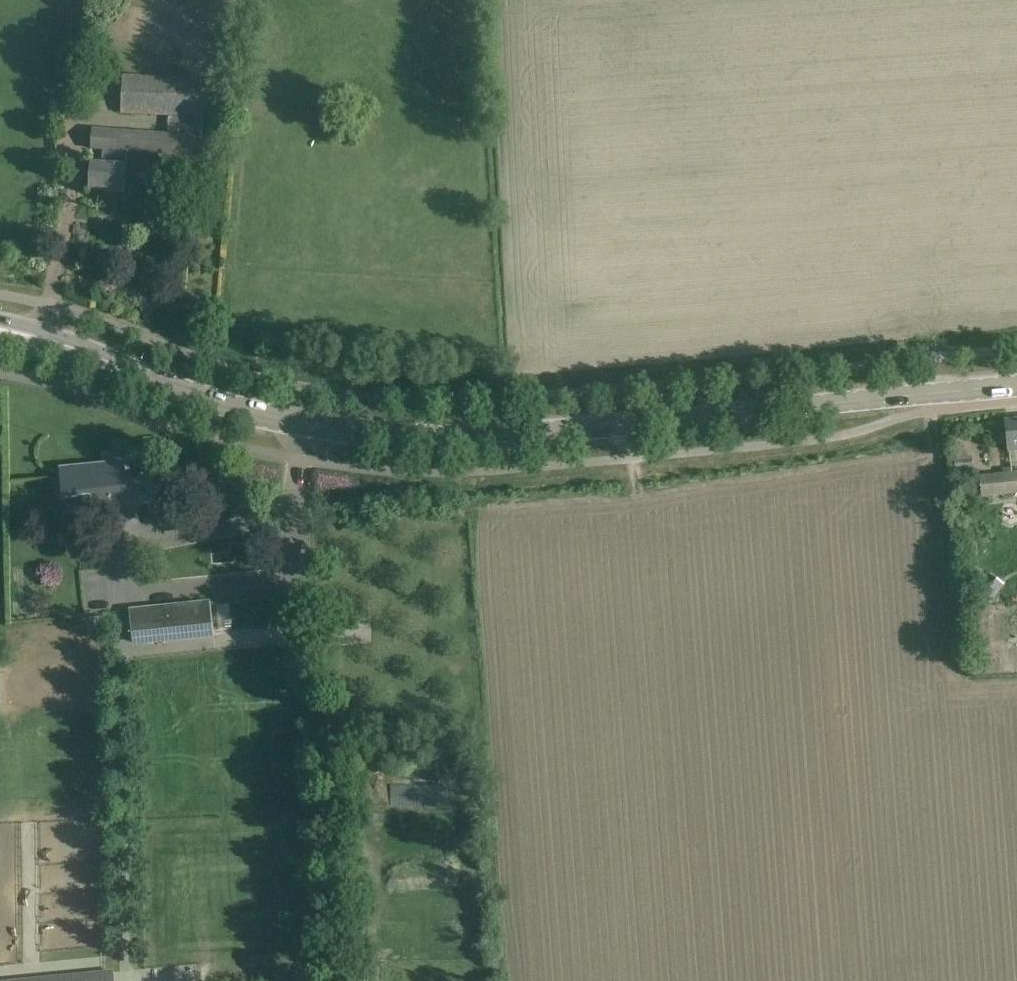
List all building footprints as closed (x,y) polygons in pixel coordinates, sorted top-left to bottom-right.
[(123,76),(121,112),(170,115),(190,116),(189,137),(201,138),(202,116),(205,116),(206,95),(207,81),(143,78),(123,76)] [(90,165),(89,190),(125,192),(126,167),(127,152),(201,156),(202,138),(201,138),(189,137),(168,136),(92,131),(91,149),(103,150),(102,165),(90,165)] [(1006,422),(1008,442),(1009,450),(1016,449),(1016,421),(1006,422)] [(967,460),(953,461),(954,473),(968,472),(967,460)] [(131,493),(128,463),(61,470),(64,499),(95,497),(96,508),(94,509),(95,522),(108,521),(107,509),(116,508),(117,520),(134,518),(133,505),(132,505),(130,493),(131,493)] [(979,476),(981,498),(1016,494),(1016,472),(979,476)] [(1002,589),(985,579),(975,595),(991,605),(1002,589)] [(106,599),(105,583),(91,583),(92,599),(106,599)] [(214,639),(210,601),(129,610),(133,648),(214,639)] [(113,971),(8,980),(114,980),(113,971)]
